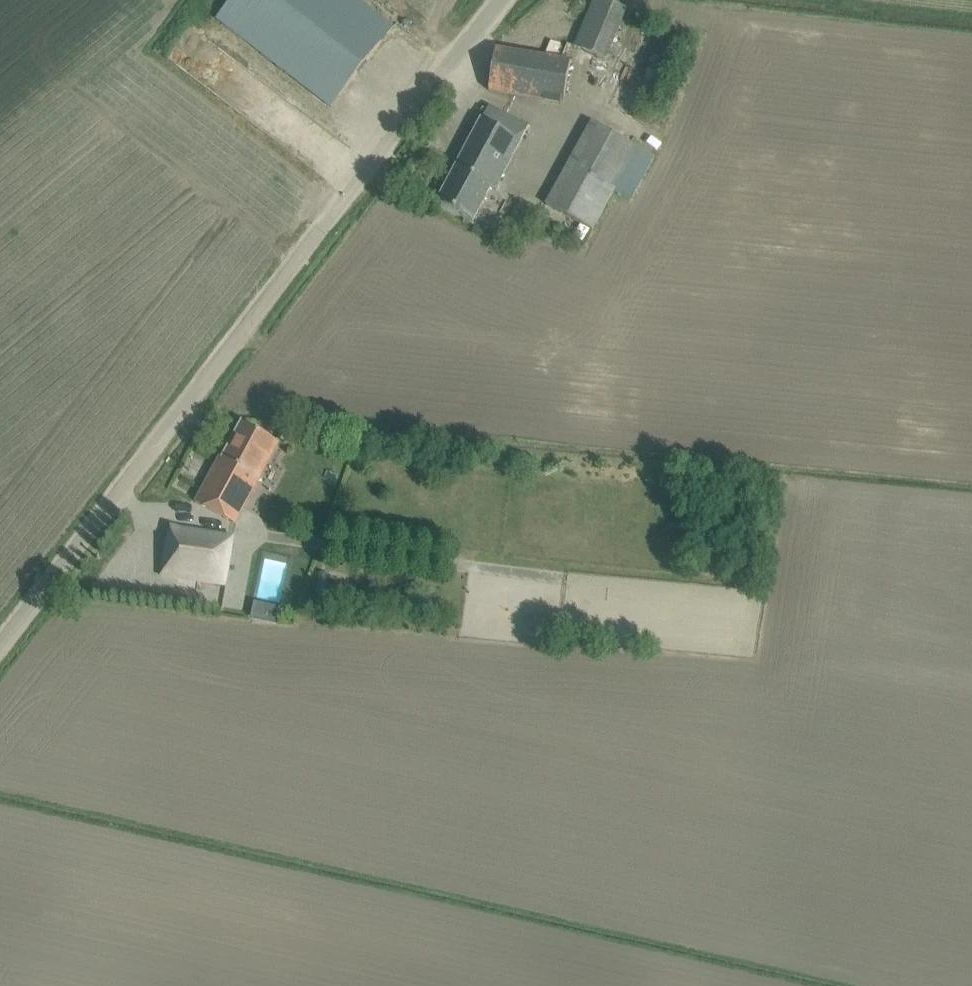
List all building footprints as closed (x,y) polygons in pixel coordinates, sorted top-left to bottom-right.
[(394,27),(378,15),(359,0),(233,0),(217,19),(232,30),(316,95),(331,107),(394,27)] [(626,10),(603,0),(594,0),(575,48),(605,60),(626,10)] [(571,61),(561,59),(497,48),(489,91),(564,104),(571,61)] [(528,127),(507,116),(490,106),(482,121),(482,120),(438,202),(473,220),(492,185),(496,187),(528,127)] [(639,148),(591,122),(546,205),(594,231),(639,148)] [(237,525),(267,468),(263,466),(277,441),(243,422),(223,458),(221,457),(196,503),(237,525)] [(225,587),(234,539),(173,527),(172,527),(170,541),(168,540),(162,575),(181,579),(225,587)] [(320,572),(317,593),(327,594),(330,573),(320,572)]
